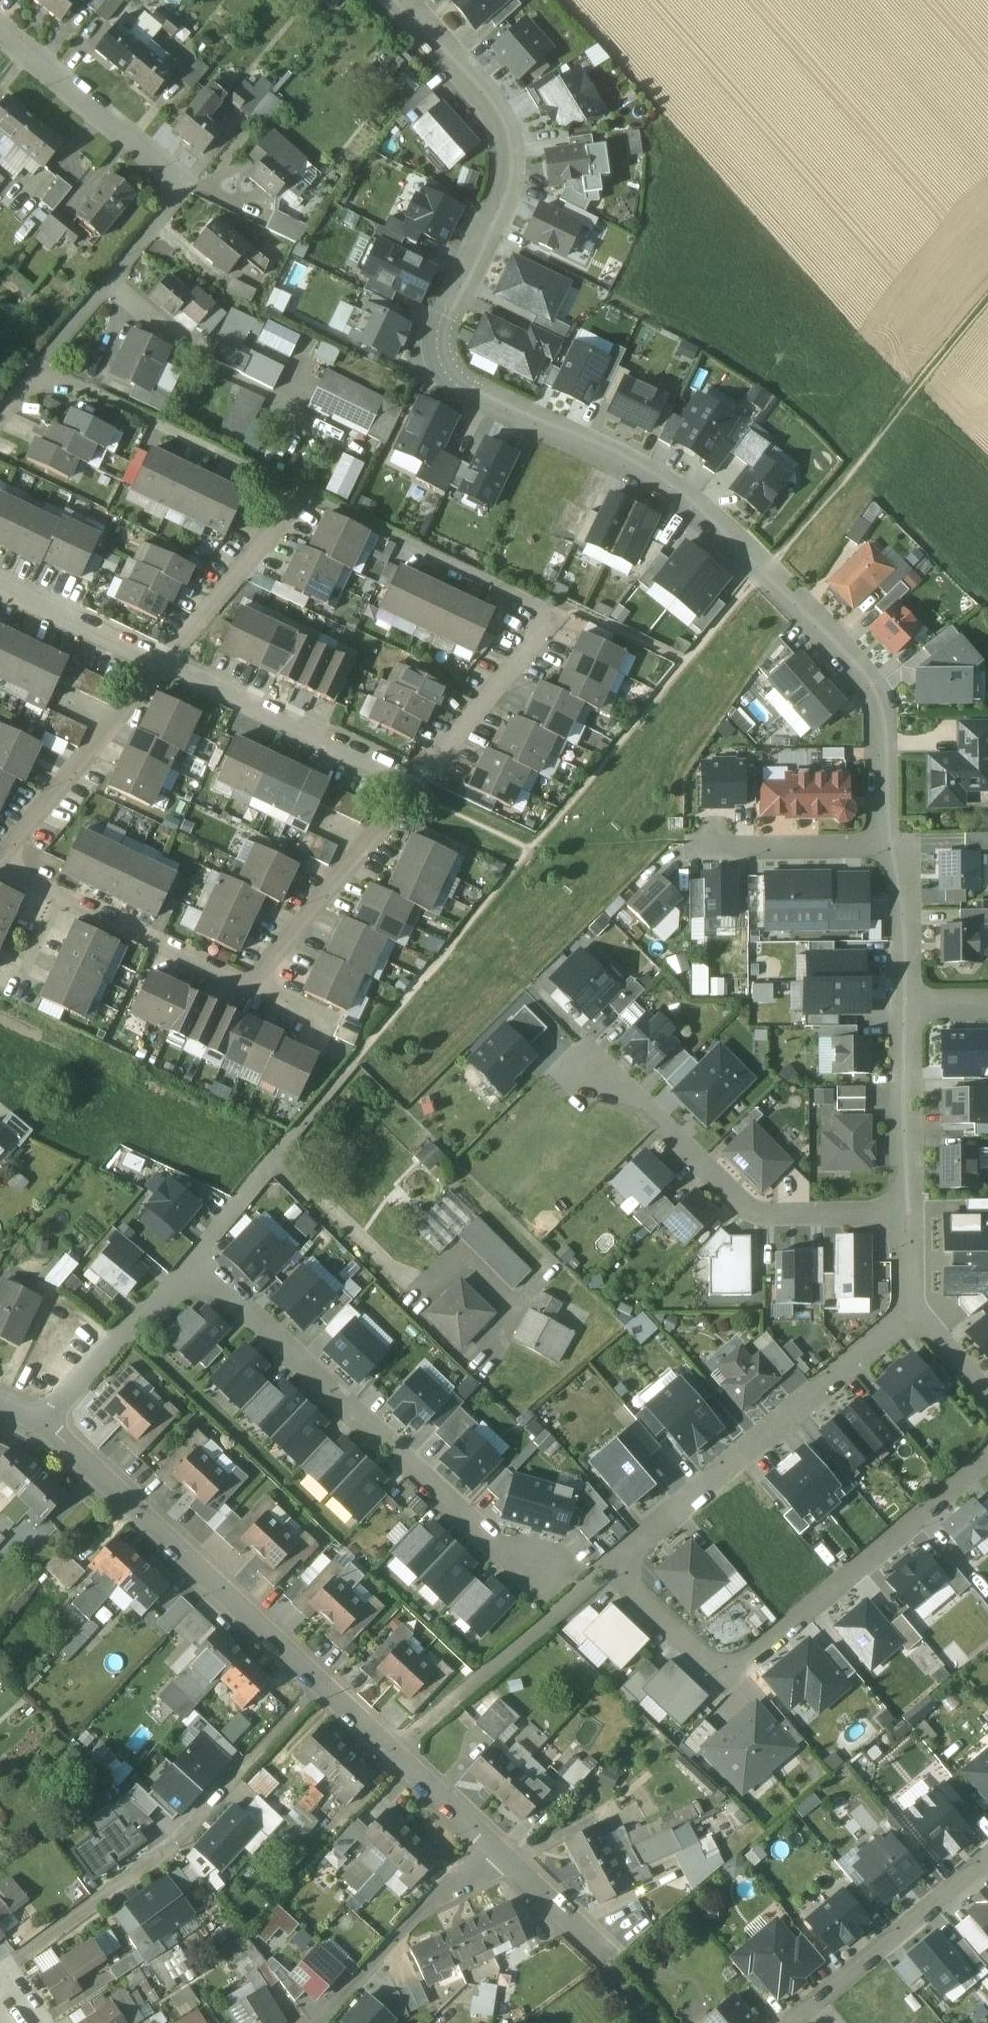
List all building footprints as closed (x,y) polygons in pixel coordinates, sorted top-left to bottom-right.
[(61,21),(77,0),(36,0),(61,21)] [(83,5),(94,14),(105,0),(87,0),(83,5)] [(94,14),(105,23),(120,3),(117,0),(106,0),(105,0),(94,14)] [(453,3),(475,29),(487,18),(507,1),(506,0),(456,0),(453,3)] [(487,18),(496,28),(521,6),(516,0),(506,0),(507,1),(487,18)] [(156,8),(147,19),(158,28),(167,17),(156,8)] [(121,16),(113,27),(112,26),(93,50),(122,74),(141,50),(123,35),(132,25),(121,16)] [(167,17),(158,28),(169,37),(178,27),(167,17)] [(522,23),(493,49),(519,79),(549,52),(547,50),(550,47),(537,33),(534,36),(522,23)] [(158,64),(141,50),(122,74),(151,98),(170,74),(158,64)] [(174,65),(164,57),(158,64),(168,73),(174,65)] [(194,62),(178,82),(188,90),(204,70),(194,62)] [(255,66),(241,83),(250,91),(259,80),(264,74),(255,66)] [(556,71),(525,89),(538,110),(547,104),(541,94),(562,81),(556,71)] [(562,81),(541,94),(547,104),(550,109),(548,110),(553,120),(556,118),(560,125),(564,126),(573,121),(581,123),(591,117),(593,120),(604,113),(578,71),(562,81)] [(241,83),(226,101),(246,118),(270,89),(259,80),(250,91),(241,83)] [(209,85),(173,130),(202,154),(221,131),(206,118),(223,97),(209,85)] [(416,127),(442,105),(432,94),(406,117),(416,128),(416,127)] [(0,105),(0,135),(2,137),(14,147),(34,123),(4,99),(0,105)] [(442,105),(416,127),(451,167),(476,145),(442,105)] [(34,123),(14,147),(43,170),(63,146),(34,123)] [(304,163),(269,134),(251,155),(261,164),(268,155),(293,176),(304,163)] [(592,135),(568,139),(570,150),(586,148),(593,147),(592,135)] [(570,150),(546,154),(550,184),(563,182),(590,178),(586,148),(570,150)] [(293,176),(268,155),(261,164),(249,178),(274,199),(285,186),(298,198),(307,188),(293,176)] [(304,163),(293,176),(307,188),(315,179),(314,171),(304,163)] [(112,176),(77,219),(100,238),(135,194),(112,176)] [(590,178),(563,182),(565,190),(591,203),(600,202),(596,177),(590,178)] [(430,180),(424,191),(446,202),(451,191),(430,180)] [(60,181),(41,205),(52,214),(53,212),(71,190),(60,181)] [(591,203),(565,190),(559,200),(585,213),(591,203)] [(446,202),(424,191),(419,201),(416,199),(408,216),(412,218),(408,227),(422,234),(444,244),(461,209),(446,202)] [(581,225),(542,206),(534,223),(532,222),(525,237),(565,257),(570,248),(576,234),(581,225)] [(70,226),(53,212),(52,214),(39,230),(58,244),(62,239),(60,237),(70,226)] [(307,227),(272,212),(266,227),(296,244),(307,227)] [(390,218),(384,230),(405,239),(417,245),(422,234),(408,227),(390,218)] [(251,247),(217,219),(194,247),(228,275),(243,257),(251,247)] [(81,235),(70,226),(60,237),(62,239),(72,246),(81,235)] [(378,242),(399,251),(405,239),(384,230),(378,227),(372,239),(378,242)] [(583,237),(576,234),(570,248),(576,251),(583,237)] [(421,302),(437,269),(399,251),(378,242),(363,275),(370,278),(421,302)] [(269,262),(251,247),(243,257),(264,275),(269,262)] [(566,285),(514,260),(498,293),(537,313),(550,319),(550,318),(566,285)] [(214,306),(197,291),(191,298),(168,277),(149,299),(172,319),(180,311),(197,326),(214,306)] [(257,288),(234,278),(229,291),(251,301),(257,288)] [(372,295),(391,304),(397,291),(370,278),(364,291),(372,295)] [(372,295),(366,307),(399,322),(405,310),(391,304),(372,295)] [(341,330),(348,309),(337,305),(329,325),(341,330)] [(394,358),(409,326),(399,322),(366,307),(363,313),(355,309),(346,327),(355,331),(351,339),(394,358)] [(254,320),(233,310),(209,358),(272,389),(277,377),(268,373),(271,368),(238,353),(254,320)] [(550,319),(537,313),(532,325),(564,341),(570,328),(550,318),(550,319)] [(526,336),(487,317),(471,349),(532,379),(544,354),(548,347),(526,336)] [(564,341),(532,325),(526,336),(548,347),(544,354),(555,359),(564,341)] [(168,349),(133,332),(113,374),(135,385),(149,391),(151,385),(168,349)] [(317,355),(332,362),(337,352),(322,345),(317,355)] [(576,345),(554,390),(587,405),(600,378),(608,360),(607,359),(576,345)] [(614,345),(607,359),(608,360),(600,378),(611,382),(618,367),(626,351),(614,345)] [(611,382),(603,399),(615,405),(628,377),(630,372),(618,367),(611,382)] [(381,398),(325,370),(308,406),(364,434),(381,398)] [(664,403),(668,395),(628,377),(615,405),(611,413),(651,431),(654,424),(664,403)] [(171,394),(151,385),(149,391),(135,385),(130,397),(162,413),(171,394)] [(235,385),(229,398),(236,401),(243,389),(235,385)] [(236,401),(220,434),(241,444),(263,399),(243,389),(236,401)] [(736,415),(699,393),(672,437),(708,458),(709,459),(723,438),(736,415)] [(457,417),(421,399),(396,450),(424,463),(416,479),(424,483),(440,451),(457,417)] [(674,408),(664,403),(654,424),(664,429),(674,408)] [(113,430),(73,411),(63,430),(95,445),(104,449),(113,430)] [(63,430),(55,426),(46,445),(77,460),(86,464),(95,445),(63,430)] [(749,430),(731,453),(750,468),(759,456),(760,457),(769,446),(749,430)] [(469,465),(458,488),(493,504),(518,452),(483,435),(469,465)] [(704,465),(715,472),(734,444),(723,438),(709,459),(708,458),(704,465)] [(46,445),(37,441),(27,460),(68,479),(77,460),(46,445)] [(169,459),(150,450),(131,491),(150,500),(169,459)] [(440,451),(424,483),(446,494),(451,484),(461,462),(440,451)] [(328,491),(351,498),(363,460),(340,453),(328,491)] [(750,468),(732,491),(761,514),(788,479),(760,457),(759,456),(750,468)] [(188,468),(169,459),(150,500),(169,509),(188,468)] [(461,462),(451,484),(458,488),(469,465),(461,462)] [(207,477),(188,468),(169,509),(188,518),(207,477)] [(226,486),(207,477),(188,518),(206,527),(226,486)] [(226,486),(206,527),(226,536),(245,495),(226,486)] [(600,515),(587,542),(588,543),(611,554),(634,506),(611,494),(600,515)] [(3,497),(0,504),(0,546),(3,547),(22,506),(3,497)] [(41,515),(22,506),(3,547),(22,556),(41,515)] [(657,517),(634,506),(611,554),(633,565),(634,565),(647,539),(657,517)] [(590,510),(573,543),(585,549),(588,543),(587,542),(600,515),(590,510)] [(368,532),(328,513),(319,532),(359,552),(368,532)] [(60,524),(41,515),(22,556),(40,565),(43,560),(60,524)] [(859,518),(845,538),(857,546),(871,526),(859,518)] [(81,528),(62,519),(60,524),(43,560),(61,569),(81,528)] [(81,528),(61,569),(81,578),(93,553),(100,538),(81,528)] [(359,552),(319,532),(310,551),(341,566),(350,570),(359,552)] [(663,547),(647,539),(634,565),(633,565),(630,571),(641,576),(659,553),(663,547)] [(707,561),(685,543),(670,562),(654,581),(655,582),(676,599),(707,561)] [(868,545),(829,583),(853,609),(877,586),(893,570),(868,545)] [(193,567),(153,547),(143,567),(180,584),(184,586),(193,567)] [(310,551),(301,547),(292,566),(332,585),(341,566),(310,551)] [(103,559),(93,553),(81,578),(91,584),(103,559)] [(670,562),(659,553),(641,576),(637,581),(649,590),(655,582),(654,581),(670,562)] [(707,561),(676,599),(697,616),(698,617),(714,597),(729,578),(707,561)] [(893,570),(877,586),(886,596),(901,582),(912,571),(903,561),(893,570)] [(143,567),(139,565),(130,584),(166,601),(171,603),(180,584),(143,567)] [(332,585),(292,566),(283,585),(309,598),(323,605),(332,585)] [(399,568),(380,609),(399,618),(418,577),(399,568)] [(558,570),(554,590),(570,594),(574,574),(558,570)] [(418,577),(399,618),(418,627),(437,586),(418,577)] [(130,584),(126,582),(116,601),(157,620),(166,601),(130,584)] [(886,596),(875,607),(883,616),(896,603),(909,591),(901,582),(886,596)] [(283,585),(276,583),(271,593),(304,609),(309,598),(283,585)] [(437,586),(418,627),(437,636),(456,595),(437,586)] [(456,595),(437,636),(455,645),(474,604),(456,595)] [(714,597),(698,617),(697,616),(691,624),(702,633),(725,606),(714,597)] [(921,629),(896,603),(883,616),(871,628),(896,654),(921,629)] [(494,613),(474,604),(455,645),(475,654),(494,613)] [(259,618),(240,609),(220,650),(240,659),(259,618)] [(278,627),(259,618),(240,659),(259,668),(278,627)] [(614,636),(589,624),(584,634),(609,646),(614,636)] [(922,648),(930,657),(959,633),(952,624),(922,648)] [(278,627),(259,668),(277,677),(297,636),(278,627)] [(0,628),(0,658),(11,633),(0,628)] [(11,633),(0,658),(0,678),(11,683),(30,642),(11,633)] [(979,657),(959,633),(930,657),(924,662),(928,667),(966,667),(979,657)] [(584,634),(575,653),(615,673),(624,653),(609,646),(584,634)] [(297,636),(277,677),(296,685),(315,644),(297,636)] [(778,638),(758,668),(770,681),(796,657),(778,638)] [(49,651),(30,642),(11,683),(30,692),(49,651)] [(315,644),(296,685),(315,694),(334,653),(315,644)] [(69,660),(49,651),(30,692),(49,701),(59,682),(68,662),(69,660)] [(354,662),(334,653),(315,694),(335,703),(354,662)] [(615,673),(575,653),(566,672),(606,691),(615,673)] [(826,684),(800,654),(796,657),(770,681),(779,691),(776,694),(784,703),(787,700),(797,711),(826,684)] [(78,666),(68,662),(59,682),(69,687),(78,666)] [(89,671),(78,666),(69,687),(79,691),(89,671)] [(928,667),(912,667),(911,703),(969,703),(970,667),(966,667),(928,667)] [(447,687),(406,668),(397,687),(433,705),(437,707),(447,687)] [(99,676),(89,671),(79,691),(90,696),(99,676)] [(606,691),(566,672),(557,691),(582,703),(598,710),(606,691)] [(110,681),(99,676),(90,696),(100,701),(110,681)] [(110,681),(100,701),(110,706),(120,686),(110,681)] [(557,691),(541,683),(532,702),(573,722),(582,703),(557,691)] [(826,684),(797,711),(814,730),(844,703),(826,684)] [(397,687),(392,685),(383,704),(419,721),(424,724),(433,705),(397,687)] [(199,713),(158,694),(149,713),(190,733),(199,713)] [(383,704),(379,702),(369,721),(410,741),(419,721),(383,704)] [(573,722),(532,702),(523,721),(555,736),(564,741),(573,722)] [(56,713),(46,708),(37,729),(47,734),(56,713)] [(67,718),(56,713),(47,734),(57,738),(67,718)] [(190,733),(149,713),(141,732),(140,732),(177,749),(177,750),(181,752),(190,733)] [(523,721),(514,717),(505,736),(546,755),(555,736),(523,721)] [(77,723),(67,718),(57,738),(68,743),(77,723)] [(87,728),(77,723),(68,743),(78,748),(87,728)] [(0,725),(0,749),(31,764),(41,744),(0,725)] [(962,726),(962,758),(930,758),(931,805),(961,804),(961,788),(987,788),(987,726),(962,726)] [(177,749),(140,732),(141,732),(136,730),(127,749),(168,768),(177,750),(177,749)] [(546,755),(505,736),(496,754),(528,770),(537,774),(546,755)] [(253,748),(234,738),(215,779),(234,788),(253,748)] [(272,757),(253,748),(234,788),(253,797),(272,757)] [(0,749),(0,772),(13,778),(13,779),(14,778),(23,783),(31,764),(0,749)] [(168,768),(127,749),(118,768),(159,787),(168,768)] [(496,754),(487,750),(478,769),(519,789),(528,770),(496,754)] [(291,766),(272,757),(253,797),(272,806),(291,766)] [(742,762),(701,761),(701,806),(742,806),(742,802),(742,765),(742,762)] [(756,765),(742,765),(742,802),(756,802),(756,765)] [(309,775),(291,766),(272,806),(291,815),(309,775)] [(159,787),(118,768),(109,788),(150,807),(159,787)] [(519,789),(478,769),(470,788),(497,801),(510,808),(519,789)] [(846,776),(813,777),(810,771),(796,771),(792,777),(787,777),(787,784),(788,815),(788,817),(832,816),(838,822),(847,822),(852,816),(852,808),(846,802),(846,776)] [(5,797),(13,779),(13,778),(0,772),(0,795),(5,797)] [(329,784),(309,775),(291,815),(310,824),(320,805),(329,784)] [(339,789),(329,784),(320,805),(330,809),(339,789)] [(788,815),(787,784),(762,784),(763,815),(788,815)] [(459,795),(492,811),(496,801),(470,788),(464,785),(459,795)] [(350,794),(339,789),(330,809),(340,814),(350,794)] [(360,799),(350,794),(340,814),(351,819),(360,799)] [(360,799),(351,819),(361,824),(370,804),(360,799)] [(683,818),(668,818),(668,830),(683,830),(683,818)] [(81,831),(61,872),(81,881),(100,840),(81,831)] [(317,836),(307,831),(298,852),(308,856),(317,836)] [(965,834),(965,848),(987,848),(987,834),(965,834)] [(454,854),(414,835),(405,855),(445,874),(454,854)] [(317,836),(308,856),(309,857),(318,861),(328,841),(317,836)] [(119,849),(100,840),(81,881),(100,890),(119,849)] [(338,846),(328,841),(318,861),(329,866),(338,846)] [(283,858),(256,846),(247,865),(288,884),(297,865),(283,858)] [(298,852),(288,847),(283,858),(297,865),(304,868),(309,857),(308,856),(298,852)] [(138,858),(119,849),(100,890),(119,899),(138,858)] [(977,890),(977,854),(941,855),(941,890),(977,890)] [(445,874),(405,855),(396,874),(437,893),(445,874)] [(157,867),(138,858),(119,899),(137,908),(157,867)] [(288,884),(247,865),(239,883),(238,884),(263,896),(279,904),(288,884)] [(157,867),(137,908),(157,917),(176,876),(157,867)] [(829,873),(765,874),(765,931),(829,930),(829,875),(829,873)] [(437,893),(396,874),(387,892),(412,904),(412,905),(427,912),(437,893)] [(736,916),(735,874),(703,875),(703,881),(704,917),(736,916)] [(658,875),(627,907),(650,929),(681,898),(658,875)] [(868,930),(868,875),(829,875),(829,930),(868,930)] [(239,883),(223,876),(214,895),(255,915),(263,896),(238,884),(239,883)] [(704,917),(703,881),(689,881),(690,917),(704,917)] [(412,904),(387,892),(372,884),(362,904),(403,923),(412,905),(412,904)] [(0,886),(0,910),(13,916),(22,896),(0,886)] [(255,915),(214,895),(205,914),(246,934),(255,915)] [(403,923),(362,904),(354,922),(354,923),(385,938),(394,943),(403,923)] [(0,910),(0,933),(4,935),(13,916),(0,910)] [(960,910),(960,926),(977,926),(987,926),(987,910),(960,910)] [(246,934),(205,914),(196,934),(237,953),(246,934)] [(385,938),(354,923),(354,922),(345,918),(336,938),(377,957),(385,938)] [(118,941),(77,922),(68,942),(109,961),(118,941)] [(960,926),(951,926),(942,926),(942,963),(960,963),(961,963),(964,966),(971,966),(974,963),(978,963),(977,926),(960,926)] [(377,957),(336,938),(327,956),(363,974),(367,976),(377,957)] [(109,961),(68,942),(59,961),(100,980),(109,961)] [(834,942),(809,942),(809,956),(834,955),(834,942)] [(618,989),(580,951),(551,980),(591,1019),(606,1003),(619,990),(618,989)] [(684,952),(668,957),(672,973),(689,968),(684,952)] [(363,974),(327,956),(323,954),(313,973),(354,992),(363,974)] [(809,956),(803,956),(804,982),(865,982),(864,955),(834,955),(809,956)] [(100,980),(59,961),(50,980),(91,999),(100,980)] [(691,962),(691,994),(708,995),(708,962),(691,962)] [(169,981),(150,972),(131,1013),(150,1022),(169,981)] [(354,992),(313,973),(304,993),(345,1012),(354,992)] [(710,994),(725,994),(725,976),(710,976),(710,994)] [(645,991),(631,977),(618,989),(619,990),(606,1003),(619,1016),(645,991)] [(91,999),(50,980),(41,999),(82,1018),(91,999)] [(169,981),(150,1022),(169,1031),(188,990),(169,981)] [(772,1000),(771,982),(752,983),(752,1001),(772,1000)] [(865,982),(804,982),(804,1011),(838,1011),(869,1011),(869,982),(865,982)] [(188,990),(169,1031),(188,1040),(207,999),(188,990)] [(207,999),(188,1040),(207,1049),(226,1008),(207,999)] [(547,1029),(525,1006),(505,1026),(527,1049),(547,1029)] [(226,1008),(207,1049),(225,1058),(245,1017),(226,1008)] [(838,1011),(804,1011),(804,1025),(820,1025),(838,1025),(838,1011)] [(654,1021),(647,1014),(621,1041),(628,1048),(625,1051),(638,1065),(641,1061),(651,1070),(653,1068),(677,1044),(668,1035),(673,1030),(659,1017),(654,1021)] [(364,1025),(344,1016),(339,1026),(359,1036),(364,1025)] [(245,1017),(225,1058),(244,1067),(263,1026),(245,1017)] [(838,1025),(820,1025),(820,1038),(834,1038),(857,1038),(857,1025),(838,1025)] [(263,1026),(244,1067),(263,1075),(280,1039),(281,1039),(283,1035),(263,1026)] [(359,1036),(339,1026),(334,1037),(354,1046),(359,1036)] [(505,1026),(470,1061),(504,1095),(515,1084),(510,1080),(534,1056),(527,1049),(505,1026)] [(943,1034),(943,1067),(979,1067),(987,1067),(987,1034),(943,1034)] [(869,1074),(869,1038),(857,1038),(834,1038),(835,1074),(869,1074)] [(280,1039),(263,1075),(260,1080),(280,1089),(299,1048),(281,1039),(280,1039)] [(677,1044),(653,1068),(666,1082),(691,1057),(677,1044)] [(700,1067),(675,1091),(697,1113),(694,1115),(706,1127),(753,1080),(720,1047),(700,1067)] [(299,1048),(280,1089),(300,1098),(319,1057),(299,1048)] [(691,1057),(666,1082),(675,1091),(700,1067),(691,1057)] [(979,1079),(979,1067),(943,1067),(943,1079),(963,1079),(979,1079)] [(963,1079),(963,1091),(987,1091),(987,1079),(979,1079),(963,1079)] [(813,1087),(813,1103),(833,1104),(833,1087),(813,1087)] [(837,1087),(837,1098),(866,1097),(866,1087),(837,1087)] [(943,1091),(944,1124),(987,1124),(987,1091),(963,1091),(943,1091)] [(866,1097),(837,1098),(837,1111),(866,1111),(866,1097)] [(755,1108),(733,1130),(741,1139),(753,1127),(763,1116),(755,1108)] [(21,1148),(34,1132),(11,1113),(1,1127),(14,1138),(12,1140),(21,1148)] [(870,1117),(834,1118),(835,1149),(823,1149),(823,1170),(870,1170),(870,1117)] [(0,1126),(0,1154),(12,1140),(14,1138),(1,1127),(0,1126)] [(789,1163),(753,1127),(741,1139),(726,1154),(762,1190),(789,1163)] [(428,1169),(442,1154),(427,1140),(413,1155),(428,1169)] [(974,1148),(944,1148),(944,1188),(974,1188),(974,1148)] [(646,1154),(613,1186),(627,1200),(631,1196),(642,1207),(659,1191),(671,1179),(646,1154)] [(177,1172),(169,1180),(196,1202),(209,1187),(177,1172)] [(27,1181),(18,1174),(11,1183),(20,1190),(27,1181)] [(200,1206),(169,1180),(147,1207),(179,1232),(200,1206)] [(476,1218),(449,1190),(413,1226),(440,1255),(459,1236),(476,1218)] [(676,1208),(663,1221),(687,1244),(718,1214),(694,1190),(676,1208)] [(633,1216),(642,1225),(667,1200),(659,1191),(642,1207),(633,1216)] [(667,1200),(642,1225),(650,1233),(663,1221),(676,1208),(667,1200)] [(967,1217),(987,1216),(987,1200),(967,1201),(967,1217)] [(946,1295),(959,1295),(960,1305),(978,1294),(987,1286),(987,1216),(967,1217),(945,1217),(945,1252),(954,1252),(954,1268),(945,1268),(946,1295)] [(530,1273),(476,1218),(459,1236),(512,1291),(530,1273)] [(281,1247),(255,1222),(225,1254),(253,1280),(265,1267),(283,1248),(281,1247)] [(721,1229),(697,1255),(706,1262),(709,1259),(729,1237),(721,1229)] [(109,1240),(113,1243),(129,1256),(136,1247),(116,1231),(109,1240)] [(751,1295),(751,1236),(729,1237),(709,1259),(709,1296),(751,1295)] [(869,1297),(869,1237),(837,1238),(837,1274),(837,1298),(838,1298),(869,1297)] [(283,1248),(265,1267),(275,1277),(299,1252),(287,1241),(281,1247),(283,1248)] [(147,1271),(129,1256),(113,1243),(93,1268),(104,1277),(120,1291),(126,1296),(147,1271)] [(824,1274),(823,1247),(807,1248),(807,1254),(811,1254),(812,1285),(824,1284),(824,1274)] [(807,1254),(776,1254),(776,1304),(812,1304),(812,1285),(811,1254),(807,1254)] [(67,1256),(46,1282),(59,1288),(78,1266),(67,1256)] [(880,1297),(891,1298),(892,1261),(873,1260),(872,1310),(880,1310),(880,1297)] [(332,1299),(301,1270),(273,1300),(304,1329),(316,1316),(332,1299)] [(837,1298),(837,1274),(824,1274),(824,1284),(824,1310),(838,1310),(838,1298),(837,1298)] [(104,1277),(96,1287),(113,1301),(120,1291),(104,1277)] [(5,1280),(0,1290),(0,1338),(18,1346),(41,1298),(5,1280)] [(461,1282),(428,1315),(461,1348),(493,1315),(461,1282)] [(332,1299),(316,1316),(328,1327),(348,1306),(353,1301),(341,1290),(332,1299)] [(980,1308),(987,1302),(980,1293),(978,1294),(960,1305),(970,1317),(980,1308)] [(562,1305),(541,1294),(531,1311),(552,1322),(562,1305)] [(631,1301),(616,1313),(624,1324),(640,1312),(631,1301)] [(213,1343),(229,1326),(207,1305),(196,1317),(188,1309),(162,1336),(192,1365),(197,1360),(213,1343)] [(328,1327),(325,1330),(336,1341),(353,1323),(359,1316),(348,1306),(328,1327)] [(531,1311),(530,1311),(514,1341),(556,1364),(573,1334),(552,1322),(531,1311)] [(627,1323),(637,1342),(657,1332),(647,1312),(627,1323)] [(987,1317),(967,1334),(987,1358),(987,1316),(987,1317)] [(385,1353),(353,1323),(336,1341),(327,1350),(360,1380),(385,1353)] [(780,1348),(793,1361),(802,1352),(789,1339),(780,1348)] [(794,1366),(773,1341),(759,1354),(779,1378),(794,1366)] [(207,1368),(222,1351),(213,1343),(197,1360),(207,1368)] [(212,1381),(234,1401),(258,1376),(267,1367),(246,1346),(212,1381)] [(751,1361),(740,1348),(719,1366),(734,1384),(726,1390),(742,1410),(779,1378),(759,1354),(751,1361)] [(912,1356),(879,1384),(883,1388),(906,1415),(915,1407),(918,1411),(933,1398),(930,1395),(939,1387),(924,1370),(912,1356)] [(924,1370),(939,1387),(949,1379),(934,1361),(924,1370)] [(129,1365),(87,1410),(97,1420),(101,1416),(105,1411),(105,1410),(130,1383),(132,1385),(141,1376),(129,1365)] [(689,1372),(647,1407),(665,1428),(688,1455),(719,1428),(700,1405),(710,1396),(689,1372)] [(267,1384),(258,1376),(234,1401),(242,1409),(267,1384)] [(445,1400),(421,1377),(391,1407),(416,1431),(428,1418),(445,1400)] [(132,1385),(130,1383),(105,1410),(105,1411),(112,1417),(121,1425),(146,1398),(132,1385)] [(285,1383),(276,1392),(251,1418),(272,1438),(306,1402),(296,1393),(285,1383)] [(242,1409),(251,1418),(276,1392),(267,1384),(242,1409)] [(895,1424),(906,1415),(883,1388),(872,1397),(886,1414),(895,1424)] [(428,1418),(439,1429),(461,1408),(464,1403),(453,1392),(445,1400),(428,1418)] [(146,1398),(121,1425),(129,1434),(136,1440),(137,1440),(162,1413),(160,1411),(146,1398)] [(877,1422),(859,1400),(840,1416),(872,1453),(889,1438),(890,1438),(877,1422)] [(162,1413),(137,1440),(136,1440),(131,1445),(127,1448),(138,1458),(180,1413),(169,1402),(160,1411),(162,1413)] [(272,1438),(293,1458),(317,1432),(327,1422),(306,1402),(272,1438)] [(647,1407),(636,1417),(639,1421),(654,1438),(665,1428),(647,1407)] [(436,1434),(453,1451),(471,1433),(478,1425),(461,1408),(439,1429),(436,1434)] [(112,1417),(105,1411),(101,1416),(107,1422),(112,1417)] [(904,1436),(886,1414),(877,1422),(890,1438),(889,1438),(894,1444),(904,1436)] [(872,1453),(840,1416),(822,1432),(840,1453),(853,1469),(854,1468),(872,1453)] [(639,1421),(621,1437),(643,1463),(662,1447),(654,1438),(639,1421)] [(197,1430),(155,1475),(166,1485),(169,1481),(174,1476),(173,1475),(198,1448),(200,1450),(209,1441),(197,1430)] [(327,1441),(317,1432),(293,1458),(302,1466),(327,1441)] [(498,1460),(471,1433),(453,1451),(443,1461),(471,1488),(498,1460)] [(136,1440),(129,1434),(125,1439),(131,1445),(136,1440)] [(621,1437),(591,1462),(629,1507),(659,1482),(643,1463),(621,1437)] [(344,1439),(335,1449),(310,1475),(331,1494),(365,1459),(344,1439)] [(302,1466),(310,1475),(335,1449),(327,1441),(302,1466)] [(0,1445),(0,1460),(10,1449),(0,1445)] [(14,1446),(10,1449),(0,1460),(0,1483),(3,1480),(18,1494),(40,1471),(14,1446)] [(804,1447),(786,1462),(827,1511),(855,1488),(850,1482),(839,1469),(830,1477),(804,1447)] [(200,1450),(198,1448),(173,1475),(174,1476),(180,1482),(189,1490),(214,1463),(200,1450)] [(853,1469),(840,1453),(831,1461),(839,1469),(850,1482),(859,1474),(854,1468),(853,1469)] [(331,1494),(352,1515),(377,1489),(387,1479),(365,1459),(331,1494)] [(800,1535),(827,1511),(786,1462),(768,1478),(794,1509),(784,1517),(800,1535)] [(214,1463),(189,1490),(197,1498),(204,1504),(205,1505),(230,1478),(228,1476),(214,1463)] [(230,1478),(205,1505),(204,1504),(199,1509),(196,1513),(206,1523),(248,1478),(237,1467),(228,1476),(230,1478)] [(66,1496),(40,1471),(18,1494),(33,1509),(28,1514),(39,1525),(66,1496)] [(507,1471),(489,1489),(500,1500),(494,1505),(503,1513),(514,1478),(507,1471)] [(180,1482),(174,1476),(169,1481),(175,1487),(180,1482)] [(545,1487),(514,1478),(503,1513),(503,1516),(534,1525),(545,1487)] [(4,1509),(18,1494),(3,1480),(0,1483),(0,1513),(4,1509)] [(618,1516),(588,1483),(576,1496),(568,1520),(589,1540),(618,1516)] [(576,1496),(545,1487),(534,1525),(564,1535),(568,1520),(576,1496)] [(386,1497),(377,1489),(352,1515),(361,1523),(386,1497)] [(18,1494),(4,1509),(16,1521),(18,1524),(28,1514),(33,1509),(18,1494)] [(241,1520),(223,1539),(234,1549),(237,1546),(242,1541),(241,1540),(267,1512),(268,1514),(277,1505),(266,1494),(241,1520)] [(419,1515),(427,1506),(417,1497),(409,1506),(419,1515)] [(204,1504),(197,1498),(193,1504),(199,1509),(204,1504)] [(979,1508),(987,1518),(987,1501),(979,1508)] [(944,1528),(965,1552),(987,1533),(987,1518),(979,1508),(975,1502),(944,1528)] [(4,1509),(0,1513),(0,1521),(6,1527),(8,1529),(16,1521),(4,1509)] [(233,1512),(215,1531),(223,1539),(241,1520),(233,1512)] [(268,1514),(267,1512),(241,1540),(242,1541),(248,1546),(257,1555),(283,1527),(268,1514)] [(397,1523),(386,1535),(394,1543),(406,1530),(397,1523)] [(433,1523),(425,1532),(399,1559),(420,1580),(454,1544),(433,1523)] [(390,1551),(399,1559),(425,1532),(416,1524),(390,1551)] [(297,1541),(283,1527),(257,1555),(266,1563),(272,1569),(273,1570),(298,1542),(297,1541)] [(298,1542),(273,1570),(272,1569),(267,1574),(264,1577),(274,1587),(317,1542),(305,1532),(297,1541),(298,1542)] [(142,1562),(116,1537),(89,1566),(100,1577),(105,1572),(120,1586),(142,1562)] [(248,1546),(242,1541),(237,1546),(243,1552),(248,1546)] [(691,1543),(657,1572),(691,1611),(724,1582),(701,1555),(691,1543)] [(420,1580),(440,1600),(466,1573),(475,1564),(454,1544),(420,1580)] [(737,1572),(713,1545),(701,1555),(724,1582),(737,1572)] [(61,1549),(45,1567),(59,1580),(76,1563),(61,1549)] [(300,1577),(308,1583),(328,1560),(321,1553),(300,1577)] [(912,1561),(909,1556),(894,1568),(898,1573),(889,1581),(912,1609),(945,1581),(945,1580),(935,1568),(922,1553),(912,1561)] [(971,1585),(948,1558),(935,1568),(945,1580),(945,1581),(958,1596),(971,1585)] [(334,1559),(291,1604),(302,1614),(305,1611),(310,1605),(309,1605),(335,1577),(337,1579),(345,1570),(334,1559)] [(169,1587),(142,1562),(120,1586),(135,1600),(130,1605),(142,1616),(169,1587)] [(76,1563),(59,1580),(69,1590),(86,1572),(76,1563)] [(272,1569),(266,1563),(261,1568),(267,1574),(272,1569)] [(476,1582),(466,1573),(440,1600),(450,1608),(476,1582)] [(337,1579),(335,1577),(309,1605),(310,1605),(316,1611),(325,1620),(351,1592),(337,1579)] [(492,1580),(484,1589),(458,1616),(479,1637),(514,1601),(492,1580)] [(450,1608),(458,1616),(484,1589),(476,1582),(450,1608)] [(365,1605),(351,1592),(325,1620),(334,1628),(340,1634),(341,1634),(367,1607),(365,1605)] [(96,1596),(82,1611),(90,1618),(104,1604),(96,1596)] [(183,1596),(160,1620),(173,1630),(175,1628),(195,1607),(183,1596)] [(367,1607),(341,1634),(340,1634),(335,1639),(332,1642),(343,1652),(385,1607),(373,1596),(365,1605),(367,1607)] [(888,1626),(867,1602),(836,1628),(867,1664),(879,1653),(883,1658),(901,1644),(902,1643),(888,1626)] [(587,1639),(621,1671),(650,1640),(611,1603),(600,1615),(582,1634),(587,1639)] [(316,1611),(310,1605),(305,1611),(311,1616),(316,1611)] [(575,1617),(563,1631),(579,1647),(587,1639),(582,1634),(600,1615),(589,1605),(575,1617)] [(213,1627),(195,1607),(175,1628),(194,1647),(213,1627)] [(922,1639),(901,1615),(888,1626),(902,1643),(901,1644),(907,1652),(922,1639)] [(90,1618),(79,1631),(88,1639),(100,1627),(90,1618)] [(402,1624),(360,1668),(371,1678),(374,1675),(379,1670),(378,1669),(403,1642),(405,1643),(414,1634),(402,1624)] [(213,1627),(194,1647),(199,1651),(218,1631),(213,1627)] [(340,1634),(334,1628),(329,1633),(335,1639),(340,1634)] [(199,1651),(195,1655),(198,1658),(159,1698),(184,1720),(198,1705),(210,1692),(221,1680),(243,1656),(218,1631),(199,1651)] [(405,1643),(403,1642),(378,1669),(379,1670),(385,1675),(394,1684),(419,1657),(405,1643)] [(809,1642),(766,1679),(791,1708),(803,1697),(817,1713),(848,1687),(844,1683),(820,1655),(809,1642)] [(832,1645),(820,1655),(844,1683),(856,1673),(832,1645)] [(270,1680),(243,1656),(221,1680),(237,1694),(232,1699),(243,1709),(270,1680)] [(419,1657),(394,1684),(403,1692),(409,1698),(410,1699),(435,1672),(433,1670),(419,1657)] [(622,1687),(640,1704),(647,1696),(641,1690),(659,1672),(647,1660),(622,1687)] [(647,1696),(680,1727),(709,1697),(671,1660),(659,1672),(641,1690),(647,1696)] [(435,1672),(410,1699),(409,1698),(404,1703),(401,1706),(411,1716),(453,1672),(442,1661),(433,1670),(435,1672)] [(385,1675),(379,1670),(374,1675),(380,1680),(385,1675)] [(403,1692),(398,1697),(404,1703),(409,1698),(403,1692)] [(757,1704),(731,1727),(769,1771),(794,1749),(777,1728),(757,1704)] [(514,1725),(493,1707),(476,1725),(495,1742),(496,1741),(497,1742),(514,1725)] [(239,1714),(220,1734),(223,1737),(231,1745),(251,1725),(239,1714)] [(204,1737),(214,1746),(223,1737),(220,1734),(200,1716),(188,1728),(201,1740),(204,1737)] [(703,1748),(717,1733),(704,1721),(682,1744),(696,1756),(703,1748)] [(786,1721),(777,1728),(794,1749),(803,1741),(786,1721)] [(927,1741),(935,1732),(922,1721),(914,1730),(927,1741)] [(321,1726),(294,1756),(306,1767),(311,1762),(325,1775),(348,1750),(321,1726)] [(742,1793),(769,1771),(731,1727),(730,1727),(732,1730),(723,1738),(717,1733),(703,1748),(742,1793)] [(174,1766),(201,1791),(217,1774),(216,1773),(229,1760),(214,1746),(204,1737),(201,1740),(191,1751),(189,1749),(174,1766)] [(536,1753),(535,1754),(543,1762),(557,1747),(548,1739),(546,1741),(536,1753)] [(497,1742),(496,1741),(495,1742),(469,1771),(495,1795),(518,1771),(524,1764),(509,1751),(508,1752),(497,1742)] [(348,1750),(325,1775),(340,1788),(335,1793),(347,1804),(374,1774),(348,1750)] [(964,1772),(987,1800),(987,1752),(964,1772)] [(535,1754),(524,1764),(518,1771),(533,1784),(538,1779),(539,1780),(550,1768),(543,1762),(535,1754)] [(590,1771),(573,1756),(557,1773),(575,1789),(590,1771)] [(181,1814),(201,1791),(174,1766),(153,1788),(154,1789),(149,1795),(147,1796),(158,1806),(173,1820),(180,1813),(181,1814)] [(263,1769),(247,1786),(258,1796),(264,1801),(279,1784),(263,1769)] [(533,1784),(518,1771),(495,1795),(522,1820),(549,1790),(539,1780),(538,1779),(533,1784)] [(314,1774),(303,1786),(309,1792),(314,1788),(320,1780),(314,1774)] [(977,1805),(953,1777),(935,1793),(958,1821),(977,1805)] [(149,1816),(158,1806),(147,1796),(149,1795),(136,1784),(126,1795),(149,1816)] [(324,1797),(314,1788),(309,1792),(299,1804),(310,1813),(324,1797)] [(935,1793),(933,1791),(906,1814),(941,1857),(949,1850),(952,1853),(964,1843),(961,1840),(969,1833),(935,1793)] [(258,1796),(243,1812),(260,1828),(269,1837),(284,1820),(264,1801),(258,1796)] [(123,1798),(111,1807),(118,1818),(125,1813),(138,1832),(150,1823),(123,1798)] [(235,1805),(196,1848),(220,1871),(260,1828),(243,1812),(235,1805)] [(412,1835),(386,1811),(359,1840),(371,1851),(375,1846),(380,1850),(390,1859),(412,1835)] [(118,1818),(72,1850),(93,1879),(146,1842),(138,1832),(125,1813),(118,1818)] [(368,1829),(357,1819),(333,1845),(343,1854),(368,1829)] [(601,1822),(566,1840),(583,1873),(612,1857),(603,1839),(609,1835),(608,1834),(601,1822)] [(649,1825),(627,1834),(633,1845),(654,1836),(649,1825)] [(623,1826),(608,1834),(609,1835),(603,1839),(612,1857),(613,1857),(633,1845),(627,1834),(623,1826)] [(654,1836),(633,1845),(642,1866),(641,1867),(642,1868),(645,1867),(683,1850),(671,1829),(654,1836)] [(926,1857),(903,1830),(890,1841),(913,1868),(926,1857)] [(440,1861),(412,1835),(390,1859),(405,1874),(400,1879),(412,1890),(440,1861)] [(890,1841),(883,1847),(878,1840),(861,1854),(866,1860),(858,1868),(884,1899),(916,1872),(913,1868),(890,1841)] [(633,1845),(613,1857),(622,1875),(628,1872),(629,1873),(641,1867),(642,1866),(633,1845)] [(699,1848),(677,1859),(693,1890),(712,1874),(699,1848)] [(380,1850),(367,1865),(376,1874),(390,1859),(380,1850)] [(612,1857),(583,1873),(600,1905),(636,1885),(629,1873),(628,1872),(622,1875),(613,1857),(612,1857)] [(731,1874),(743,1871),(740,1858),(728,1861),(731,1874)] [(405,1874),(390,1859),(376,1874),(386,1883),(386,1884),(395,1874),(400,1879),(405,1874)] [(376,1874),(367,1865),(349,1884),(358,1893),(376,1874)] [(641,1867),(629,1873),(636,1885),(650,1878),(645,1867),(642,1868),(641,1867)] [(179,1868),(167,1877),(180,1895),(193,1886),(179,1868)] [(386,1883),(376,1874),(358,1893),(368,1902),(386,1883)] [(0,1886),(0,1898),(12,1913),(29,1899),(11,1877),(0,1886)] [(180,1895),(167,1877),(127,1907),(142,1926),(154,1942),(158,1939),(193,1913),(180,1895)] [(876,1909),(853,1882),(843,1891),(866,1918),(876,1909)] [(843,1891),(807,1921),(833,1951),(845,1941),(847,1944),(859,1934),(857,1932),(868,1922),(866,1918),(843,1891)] [(968,1913),(987,1937),(987,1897),(968,1913)] [(12,1913),(0,1898),(0,1922),(12,1913)] [(509,1903),(476,1919),(491,1948),(509,1940),(512,1946),(526,1939),(509,1903)] [(621,1923),(633,1938),(659,1920),(647,1904),(621,1923)] [(278,1906),(255,1932),(266,1942),(279,1927),(289,1936),(299,1924),(278,1906)] [(476,1919),(444,1934),(458,1964),(461,1970),(474,1964),(475,1963),(472,1957),(491,1948),(476,1919)] [(795,1944),(776,1921),(731,1960),(743,1975),(753,1968),(778,1997),(823,1959),(804,1936),(795,1944)] [(142,1926),(129,1935),(137,1950),(145,1960),(146,1963),(165,1951),(158,1939),(154,1942),(142,1926)] [(122,1947),(111,1930),(93,1941),(104,1959),(122,1947)] [(444,1934),(411,1949),(428,1985),(442,1979),(439,1972),(458,1964),(444,1934)] [(938,1934),(909,1958),(924,1976),(940,1995),(969,1971),(950,1948),(938,1934)] [(245,1975),(264,1959),(245,1936),(226,1951),(245,1975)] [(961,1939),(950,1948),(969,1971),(973,1975),(984,1966),(961,1939)] [(93,1941),(61,1962),(62,1964),(41,1977),(58,2003),(80,1989),(74,1979),(104,1959),(93,1941)] [(292,1975),(292,1976),(307,1990),(316,1998),(343,1968),(319,1946),(292,1975)] [(491,1948),(472,1957),(475,1963),(474,1964),(474,1966),(494,1956),(491,1948)] [(137,1950),(110,1968),(117,1979),(145,1960),(137,1950)] [(907,1956),(893,1968),(909,1988),(924,1976),(909,1958),(907,1956)] [(265,1963),(257,1969),(270,1988),(279,1981),(265,1963)] [(292,1975),(281,1965),(274,1973),(295,2001),(307,1990),(292,1976),(292,1975)] [(527,1988),(516,1966),(502,1973),(501,1974),(512,1996),(527,1988)] [(512,1996),(501,1974),(502,1973),(500,1969),(497,1989),(495,2003),(512,1996)] [(253,1971),(239,1980),(245,1989),(259,1980),(253,1971)] [(430,2003),(420,1981),(409,1986),(419,2008),(430,2003)] [(419,2008),(409,1986),(398,1991),(408,2013),(419,2008)] [(497,1989),(481,1987),(479,1999),(474,1999),(472,2014),(493,2017),(495,2003),(497,1989)] [(228,2010),(236,2022),(283,2022),(262,1989),(228,2010)] [(102,1996),(91,2003),(95,2010),(94,2011),(93,2011),(94,2013),(88,2017),(80,2022),(136,2022),(143,2018),(126,1991),(107,2002),(102,1996)] [(398,1991),(384,1998),(386,2002),(381,2008),(394,2020),(408,2013),(398,1991)] [(343,2022),(344,2022),(391,2022),(394,2020),(381,2008),(367,1995),(343,2022)] [(711,2015),(706,2014),(698,2021),(698,2022),(754,2022),(756,2022),(734,1996),(711,2015)] [(93,2011),(94,2011),(89,2004),(83,2008),(88,2017),(94,2013),(93,2011)] [(198,2008),(174,2022),(207,2022),(198,2008)]
